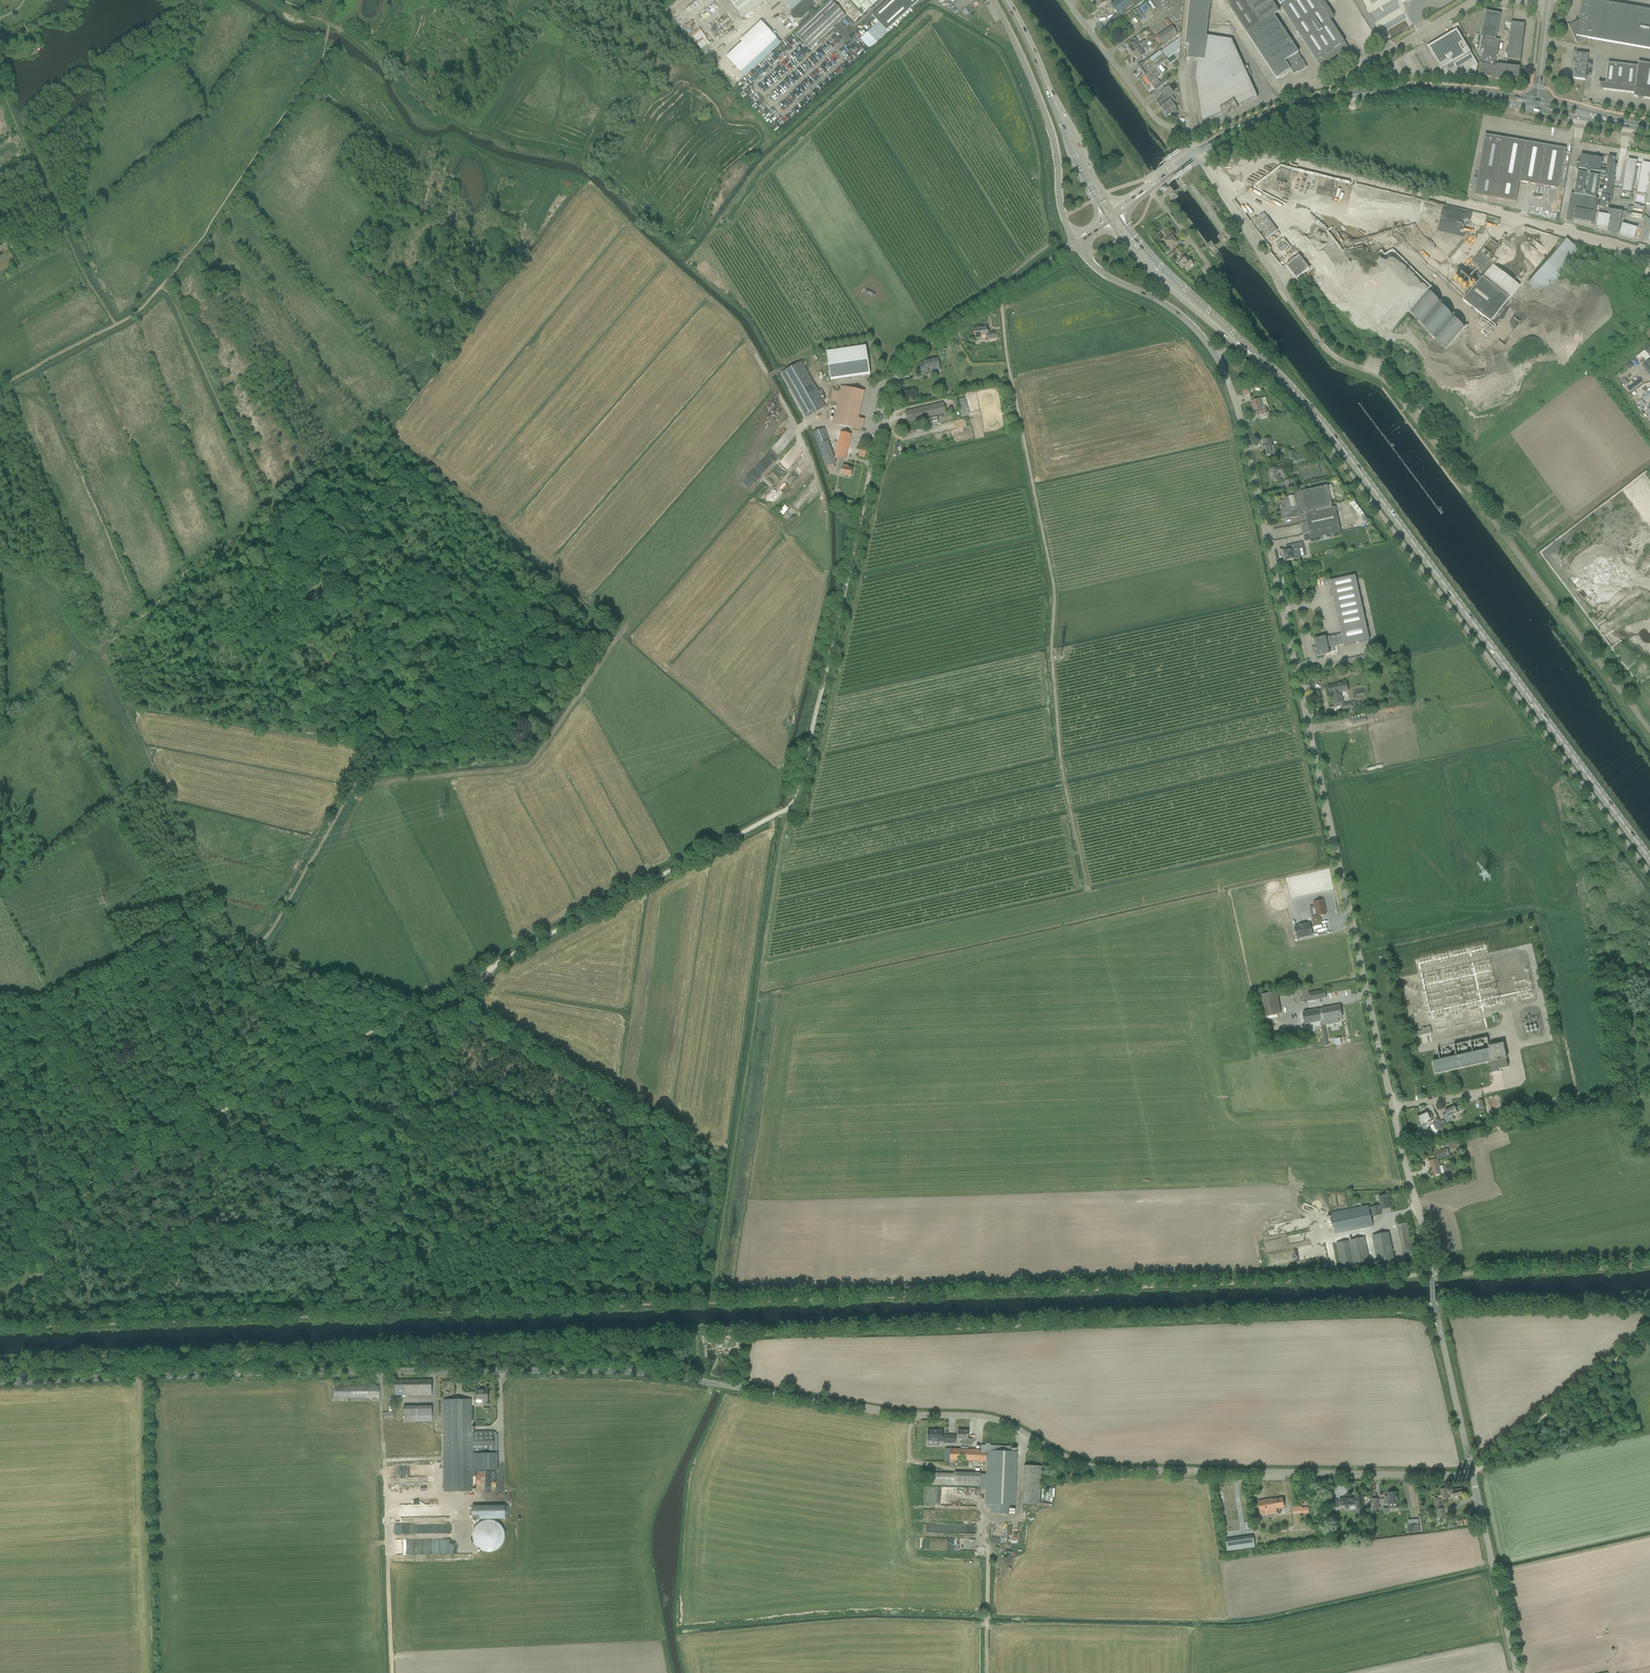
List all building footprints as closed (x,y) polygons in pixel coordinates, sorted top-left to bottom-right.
[(742,18),(766,0),(729,0),(742,18)] [(794,33),(810,50),(846,16),(831,0),(829,0),(794,33)] [(855,22),(863,15),(849,0),(834,0),(855,22)] [(864,13),(878,0),(852,0),(864,13)] [(920,0),(889,0),(872,16),(886,31),(890,34),(913,12),(910,9),(920,0)] [(1130,11),(1145,0),(1117,0),(1111,4),(1110,4),(1117,14),(1108,21),(1112,25),(1130,11)] [(1232,40),(1207,36),(1211,0),(1189,0),(1184,44),(1188,45),(1186,59),(1199,60),(1196,78),(1202,122),(1222,113),(1225,117),(1230,114),(1229,112),(1233,110),(1233,111),(1239,108),(1237,106),(1258,97),(1232,40)] [(1295,47),(1274,15),(1280,12),(1272,0),(1235,0),(1228,4),(1277,79),(1290,70),(1293,74),(1298,71),(1299,73),(1299,72),(1306,67),(1302,60),(1297,52),(1298,51),(1295,47)] [(1348,48),(1349,49),(1330,19),(1334,16),(1325,3),(1329,0),(1277,0),(1321,67),(1330,61),(1330,60),(1330,59),(1332,58),(1333,58),(1348,48)] [(1592,0),(1583,0),(1579,20),(1579,23),(1569,27),(1568,25),(1568,24),(1577,44),(1577,43),(1587,38),(1649,49),(1649,10),(1592,0)] [(1133,11),(1139,21),(1143,19),(1137,8),(1133,11)] [(772,10),(773,17),(781,16),(780,9),(772,10)] [(1495,64),(1500,40),(1495,39),(1499,19),(1500,15),(1496,14),(1486,12),(1481,37),(1484,37),(1481,48),(1484,48),(1481,64),(1479,75),(1492,78),(1492,79),(1493,80),(1494,80),(1495,79),(1518,82),(1519,73),(1520,73),(1520,71),(1519,71),(1520,67),(1495,64)] [(1404,22),(1388,32),(1391,37),(1407,27),(1404,22)] [(1511,22),(1511,23),(1507,59),(1520,61),(1521,60),(1520,60),(1524,24),(1525,24),(1511,22)] [(762,23),(726,57),(739,71),(775,37),(762,23)] [(1162,44),(1176,34),(1171,26),(1157,37),(1162,44)] [(1478,64),(1459,34),(1457,29),(1426,47),(1443,74),(1475,76),(1478,64)] [(1132,54),(1146,43),(1144,41),(1139,44),(1134,38),(1133,39),(1129,42),(1131,45),(1128,47),(1128,48),(1127,48),(1129,51),(1130,50),(1132,54)] [(1161,52),(1166,58),(1179,48),(1180,38),(1161,52)] [(1144,55),(1143,55),(1144,54),(1142,52),(1144,51),(1143,50),(1148,46),(1146,43),(1132,54),(1137,60),(1144,55)] [(1163,74),(1158,67),(1166,60),(1160,51),(1139,67),(1144,74),(1146,73),(1147,75),(1144,77),(1155,91),(1168,81),(1166,79),(1160,83),(1157,79),(1161,76),(1161,75),(1163,74)] [(1587,68),(1588,55),(1576,54),(1575,57),(1574,57),(1574,59),(1575,59),(1575,60),(1574,60),(1573,60),(1573,61),(1573,62),(1573,63),(1574,63),(1575,63),(1574,66),(1573,79),(1585,80),(1587,68)] [(1637,98),(1643,99),(1644,99),(1643,99),(1643,98),(1649,99),(1649,64),(1638,62),(1638,67),(1608,63),(1606,84),(1599,83),(1599,82),(1598,82),(1602,91),(1603,91),(1602,90),(1634,93),(1634,97),(1638,97),(1638,98),(1637,98)] [(1167,116),(1169,119),(1178,112),(1172,103),(1175,100),(1168,92),(1170,90),(1172,91),(1179,86),(1174,80),(1159,92),(1162,96),(1160,98),(1161,99),(1157,103),(1160,107),(1167,116)] [(1558,189),(1566,149),(1485,135),(1474,195),(1516,202),(1519,182),(1558,189)] [(1581,155),(1574,195),(1595,199),(1603,157),(1595,154),(1594,157),(1586,156),(1581,155)] [(1614,157),(1609,156),(1598,215),(1607,217),(1616,165),(1613,164),(1614,157)] [(1626,159),(1622,192),(1631,193),(1635,160),(1626,159)] [(1642,168),(1636,200),(1645,202),(1645,203),(1649,203),(1649,164),(1643,162),(1642,168)] [(1628,207),(1626,214),(1640,217),(1642,210),(1628,207)] [(1255,217),(1250,221),(1255,227),(1259,232),(1262,231),(1267,238),(1277,231),(1264,214),(1257,219),(1255,217)] [(1634,239),(1637,227),(1621,223),(1618,235),(1634,239)] [(1169,236),(1164,239),(1165,241),(1164,241),(1165,243),(1164,243),(1168,248),(1169,247),(1170,248),(1177,243),(1171,236),(1170,237),(1169,236)] [(1567,238),(1528,283),(1543,296),(1582,251),(1567,238)] [(1493,264),(1497,259),(1483,248),(1472,262),(1482,270),(1474,280),(1478,284),(1465,301),(1492,322),(1510,299),(1483,278),(1493,264)] [(1180,260),(1181,261),(1177,263),(1181,268),(1184,267),(1186,270),(1188,270),(1190,269),(1190,267),(1189,266),(1192,264),(1188,259),(1188,260),(1185,256),(1185,257),(1181,260),(1180,260)] [(1286,266),(1297,279),(1310,269),(1299,256),(1286,266)] [(1483,278),(1510,299),(1520,285),(1493,264),(1483,278)] [(1468,286),(1471,281),(1462,274),(1459,279),(1468,286)] [(976,339),(981,338),(980,336),(986,335),(987,340),(995,339),(993,332),(989,333),(989,331),(987,331),(986,328),(979,329),(978,328),(974,329),(976,339)] [(830,381),(864,376),(870,375),(865,346),(826,352),(830,381)] [(1646,360),(1649,357),(1645,351),(1637,358),(1640,361),(1641,364),(1646,361),(1646,360)] [(924,365),(920,366),(921,374),(929,373),(928,368),(931,367),(933,373),(934,372),(940,370),(937,359),(923,362),(924,365)] [(781,372),(790,388),(806,417),(825,407),(820,397),(823,395),(821,390),(817,392),(808,377),(809,377),(800,362),(781,372)] [(1626,388),(1630,394),(1644,384),(1639,378),(1626,388)] [(853,428),(861,391),(860,391),(861,389),(852,387),(852,389),(841,386),(835,413),(836,413),(833,424),(853,428)] [(1249,387),(1248,387),(1242,389),(1244,396),(1250,394),(1249,387)] [(1641,396),(1648,404),(1649,403),(1649,389),(1641,396)] [(1262,398),(1259,399),(1251,401),(1254,412),(1255,412),(1254,412),(1257,411),(1258,414),(1258,415),(1267,413),(1266,408),(1264,408),(1262,398)] [(963,399),(958,400),(962,415),(967,414),(963,399)] [(946,413),(943,402),(914,409),(906,411),(908,422),(917,420),(946,413)] [(938,417),(942,423),(947,420),(944,414),(938,417)] [(779,438),(787,431),(781,425),(774,432),(779,438)] [(812,432),(825,467),(835,464),(826,441),(827,441),(823,428),(812,432)] [(851,435),(843,433),(840,432),(834,459),(839,460),(838,464),(837,469),(841,470),(840,475),(841,475),(842,476),(843,477),(845,476),(850,477),(851,476),(852,474),(851,473),(852,470),(848,469),(848,467),(843,466),(844,461),(845,462),(851,435)] [(1265,456),(1271,455),(1272,454),(1272,453),(1270,446),(1272,445),(1271,438),(1263,440),(1265,446),(1262,447),(1265,456)] [(794,444),(766,478),(774,485),(803,451),(794,444)] [(1283,473),(1281,467),(1268,470),(1269,474),(1270,474),(1272,481),(1280,479),(1279,473),(1283,473)] [(1291,480),(1284,481),(1286,488),(1293,487),(1291,480)] [(1318,536),(1340,531),(1335,507),(1332,507),(1327,485),(1294,493),(1294,495),(1299,515),(1305,514),(1307,522),(1309,530),(1302,531),(1303,534),(1309,533),(1310,538),(1318,536)] [(1299,515),(1294,495),(1288,497),(1288,496),(1284,497),(1284,499),(1279,500),(1280,504),(1279,504),(1281,509),(1282,508),(1282,511),(1278,512),(1279,516),(1280,520),(1299,516),(1299,515)] [(1373,525),(1353,500),(1349,501),(1368,526),(1373,525)] [(1307,522),(1305,514),(1299,515),(1299,516),(1300,523),(1307,522)] [(1300,558),(1298,548),(1302,547),(1300,543),(1286,546),(1287,551),(1284,551),(1285,556),(1284,557),(1284,560),(1286,560),(1286,561),(1300,558)] [(1326,636),(1314,638),(1316,647),(1315,647),(1315,650),(1317,657),(1326,655),(1325,654),(1330,653),(1328,647),(1337,645),(1336,644),(1339,643),(1339,645),(1343,644),(1344,645),(1370,639),(1355,575),(1329,580),(1341,633),(1337,634),(1337,636),(1335,636),(1334,635),(1326,637),(1326,636)] [(1344,704),(1343,699),(1341,692),(1348,690),(1346,682),(1335,684),(1328,686),(1329,691),(1330,694),(1332,693),(1334,699),(1333,700),(1334,704),(1341,703),(1342,709),(1348,708),(1353,707),(1352,702),(1344,704)] [(1366,714),(1350,717),(1352,725),(1367,721),(1366,714)] [(1265,891),(1284,887),(1282,880),(1263,885),(1265,891)] [(1314,906),(1310,907),(1312,917),(1314,925),(1317,925),(1321,924),(1319,916),(1326,914),(1325,914),(1323,905),(1324,905),(1323,900),(1314,902),(1314,906)] [(1312,935),(1311,931),(1310,923),(1295,927),(1297,934),(1297,938),(1312,935)] [(1325,990),(1318,991),(1309,993),(1310,1000),(1319,998),(1326,997),(1325,990)] [(1258,995),(1262,1017),(1280,1013),(1276,992),(1258,995)] [(1333,1007),(1302,1012),(1305,1024),(1319,1021),(1320,1025),(1326,1024),(1333,1023),(1339,1022),(1338,1017),(1342,1017),(1340,1005),(1333,1007)] [(1477,1040),(1478,1043),(1476,1044),(1477,1047),(1479,1046),(1481,1049),(1488,1046),(1485,1037),(1477,1040)] [(1440,1060),(1432,1061),(1435,1074),(1489,1062),(1491,1073),(1499,1071),(1498,1069),(1508,1067),(1507,1062),(1506,1062),(1505,1058),(1507,1058),(1503,1043),(1488,1046),(1489,1049),(1440,1060)] [(1442,1115),(1445,1120),(1446,1124),(1454,1120),(1452,1115),(1458,1113),(1454,1106),(1445,1111),(1445,1113),(1445,1114),(1442,1115)] [(1427,1112),(1418,1117),(1421,1124),(1427,1120),(1429,1123),(1433,1120),(1432,1118),(1433,1117),(1430,1112),(1428,1114),(1427,1112)] [(1443,1120),(1440,1121),(1443,1127),(1446,1133),(1450,1131),(1448,1125),(1446,1126),(1443,1120)] [(1436,1130),(1432,1131),(1434,1135),(1445,1133),(1443,1128),(1443,1127),(1440,1121),(1433,1124),(1436,1130)] [(1445,1153),(1448,1153),(1447,1149),(1435,1152),(1437,1158),(1446,1156),(1445,1153)] [(1438,1158),(1429,1161),(1431,1167),(1432,1167),(1432,1168),(1432,1169),(1433,1175),(1441,1174),(1439,1166),(1438,1158)] [(1371,1216),(1381,1214),(1380,1209),(1391,1207),(1388,1195),(1379,1196),(1381,1205),(1369,1207),(1371,1216)] [(1369,1207),(1331,1215),(1335,1233),(1366,1226),(1366,1228),(1373,1226),(1371,1216),(1369,1207)] [(1403,1251),(1408,1250),(1413,1249),(1408,1223),(1397,1225),(1403,1251)] [(1378,1262),(1394,1259),(1388,1232),(1373,1236),(1378,1262)] [(1354,1267),(1370,1264),(1365,1237),(1349,1240),(1354,1267)] [(432,1395),(432,1380),(395,1381),(395,1395),(432,1395)] [(334,1391),(334,1398),(379,1398),(379,1386),(334,1386),(334,1391)] [(488,1390),(476,1390),(476,1399),(476,1403),(483,1403),(484,1405),(488,1405),(488,1390)] [(472,1452),(471,1399),(443,1400),(444,1492),(472,1491),(472,1470),(472,1452)] [(432,1406),(404,1406),(404,1417),(404,1422),(415,1422),(432,1422),(432,1406)] [(927,1430),(927,1440),(928,1440),(928,1445),(938,1445),(938,1440),(944,1440),(944,1443),(955,1443),(955,1436),(944,1435),(944,1436),(942,1436),(942,1430),(927,1430)] [(967,1445),(972,1445),(972,1439),(967,1438),(967,1431),(958,1430),(957,1439),(962,1439),(962,1444),(967,1444),(967,1445)] [(473,1432),(471,1432),(472,1452),(472,1470),(476,1470),(493,1470),(493,1453),(494,1453),(494,1452),(493,1432),(493,1431),(473,1431),(473,1432)] [(981,1486),(980,1485),(980,1489),(985,1489),(984,1504),(990,1504),(990,1513),(1007,1514),(1008,1505),(1014,1505),(1016,1451),(1015,1451),(950,1449),(950,1454),(950,1459),(950,1460),(985,1462),(986,1462),(986,1474),(982,1474),(981,1486)] [(1024,1465),(1023,1504),(1040,1504),(1041,1466),(1024,1465)] [(953,1485),(979,1486),(979,1485),(980,1485),(981,1486),(982,1474),(979,1474),(979,1473),(953,1472),(953,1473),(953,1485)] [(1444,1500),(1449,1499),(1448,1496),(1448,1495),(1454,1493),(1455,1497),(1457,1496),(1463,1495),(1462,1488),(1461,1488),(1461,1489),(1453,1490),(1453,1488),(1446,1490),(1446,1488),(1441,1489),(1443,1500),(1444,1500)] [(1388,1492),(1388,1496),(1385,1496),(1385,1504),(1389,1504),(1389,1509),(1398,1509),(1398,1503),(1397,1492),(1388,1492)] [(1354,1498),(1340,1499),(1340,1502),(1340,1506),(1356,1505),(1357,1509),(1363,1509),(1362,1500),(1362,1494),(1356,1495),(1356,1498),(1354,1498)] [(1445,1518),(1444,1508),(1442,1508),(1441,1499),(1438,1499),(1438,1497),(1434,1498),(1436,1510),(1437,1510),(1438,1519),(1445,1518)] [(1274,1514),(1274,1513),(1277,1513),(1277,1508),(1284,1507),(1282,1498),(1273,1500),(1272,1499),(1258,1501),(1261,1516),(1274,1514)] [(504,1519),(504,1506),(493,1506),(493,1519),(504,1519)] [(1419,1532),(1419,1519),(1408,1520),(1408,1532),(1419,1532)] [(488,1520),(485,1520),(483,1521),(480,1522),(478,1523),(476,1525),(475,1527),(473,1530),(472,1532),(472,1535),(472,1537),(472,1540),(473,1543),(475,1545),(476,1547),(478,1549),(480,1550),(483,1551),(485,1552),(488,1553),(490,1552),(493,1552),(495,1551),(498,1550),(500,1548),(502,1546),(503,1544),(504,1541),(505,1539),(505,1536),(505,1533),(504,1531),(503,1528),(502,1526),(500,1524),(498,1523),(495,1521),(493,1520),(490,1520),(488,1520)] [(454,1554),(454,1539),(439,1539),(439,1554),(454,1554)]
